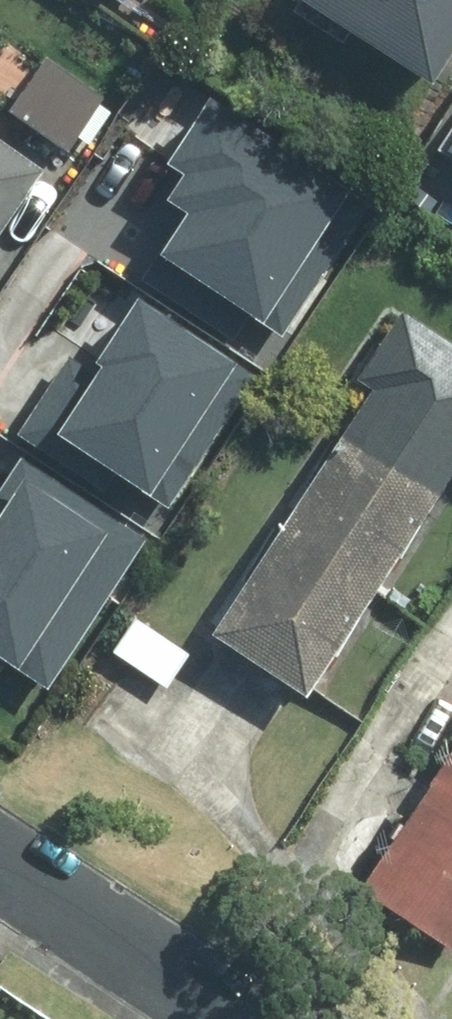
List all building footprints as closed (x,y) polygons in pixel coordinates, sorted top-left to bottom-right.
[(300,0),(443,93),(451,79),(451,0),(300,0)] [(45,61),(12,110),(71,150),(104,100),(45,61)] [(44,175),(0,145),(0,241),(44,175)] [(32,319),(18,324),(31,374),(18,377),(21,389),(13,390),(21,417),(41,411),(69,517),(74,516),(86,559),(150,541),(139,500),(162,494),(135,391),(157,385),(146,345),(173,337),(149,249),(76,268),(82,294),(29,308),(32,319)] [(313,698),(451,480),(451,349),(410,322),(370,385),(383,393),(224,640),(313,698)] [(67,549),(27,593),(71,634),(111,592),(67,549)] [(143,668),(170,688),(195,652),(167,634),(143,668)] [(451,795),(451,769),(440,787),(451,795)] [(440,787),(371,892),(451,946),(451,795),(440,787)]
